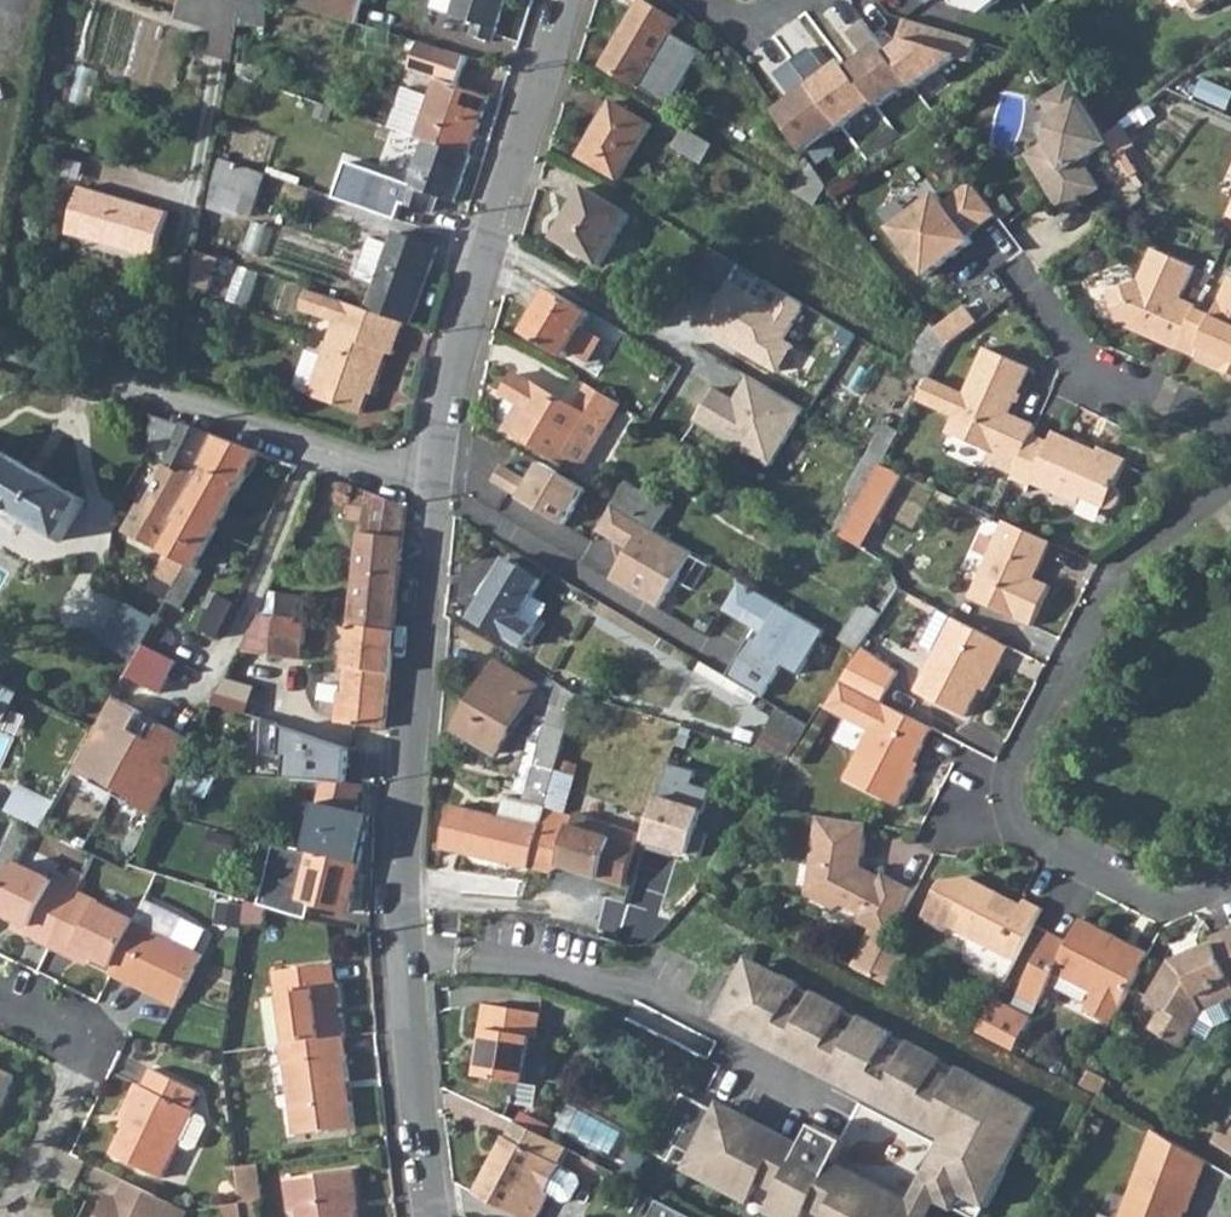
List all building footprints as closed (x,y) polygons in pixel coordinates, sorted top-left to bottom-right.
[(237,35),(244,1),(239,0),(181,0),(177,18),(237,35)] [(244,27),(267,27),(267,0),(244,0),(244,1),(244,27)] [(358,23),(364,1),(362,0),(302,0),(300,6),(358,23)] [(454,17),(477,24),(474,37),(493,43),(506,0),(459,0),(454,17)] [(665,102),(677,82),(665,75),(682,46),(667,38),(677,21),(642,0),(604,66),(665,102)] [(957,7),(986,15),(1005,0),(952,0),(957,7)] [(1196,12),(1212,0),(1188,0),(1196,12)] [(973,65),(980,43),(908,20),(902,40),(908,42),(891,55),(913,84),(917,90),(959,59),(973,65)] [(891,55),(866,22),(850,35),(867,56),(850,69),(876,104),(880,109),(913,84),(891,55)] [(391,128),(427,141),(470,156),(490,99),(460,89),(471,58),(421,43),(411,70),(439,81),(433,98),(406,88),(391,128)] [(810,49),(793,61),(842,127),(844,129),(876,104),(850,69),(845,61),(829,73),(810,49)] [(842,127),(793,61),(777,74),(795,99),(777,112),(805,154),(842,127)] [(238,76),(263,84),(263,68),(240,63),(238,76)] [(1107,136),(1075,84),(1046,103),(1056,119),(1051,145),(1031,157),(1068,215),(1106,190),(1088,162),(1114,145),(1107,136)] [(581,157),(618,178),(651,124),(614,101),(581,157)] [(1114,145),(1120,155),(1137,145),(1124,124),(1107,136),(1114,145)] [(674,146),(704,163),(714,145),(685,127),(674,146)] [(334,199),(397,220),(403,204),(428,213),(434,195),(442,198),(456,203),(472,156),(470,156),(427,141),(411,187),(394,182),(394,180),(364,169),(358,188),(340,182),(334,199)] [(214,185),(227,189),(257,200),(267,175),(221,160),(214,185)] [(793,192),(815,205),(821,193),(800,181),(793,192)] [(998,216),(974,183),(946,205),(938,195),(891,230),(927,278),(974,243),(970,238),(998,216)] [(214,185),(213,188),(204,242),(225,247),(228,232),(222,230),(227,189),(214,185)] [(554,238),(601,265),(631,214),(584,186),(554,238)] [(70,234),(154,260),(168,215),(84,190),(70,234)] [(428,213),(435,216),(442,198),(434,195),(428,213)] [(366,311),(404,324),(410,327),(440,247),(397,231),(381,273),(373,271),(369,281),(377,285),(366,311)] [(1196,308),(1197,305),(1178,296),(1194,265),(1152,246),(1136,278),(1104,287),(1115,320),(1137,330),(1146,327),(1154,331),(1151,336),(1176,348),(1196,308)] [(198,251),(192,284),(209,290),(220,259),(198,251)] [(1176,348),(1230,374),(1230,277),(1212,316),(1196,308),(1176,348)] [(695,332),(773,374),(790,346),(783,341),(802,304),(778,290),(768,308),(724,281),(695,332)] [(394,355),(404,324),(366,311),(335,300),(307,290),(300,310),(334,322),(308,396),(360,414),(370,385),(375,387),(387,352),(394,355)] [(526,334),(583,366),(598,340),(584,330),(591,314),(552,290),(526,334)] [(966,307),(935,330),(947,345),(978,323),(966,307)] [(920,323),(927,331),(932,326),(926,318),(920,323)] [(918,340),(921,343),(938,363),(947,346),(947,345),(935,330),(932,326),(927,331),(918,340)] [(908,366),(929,379),(932,374),(938,363),(921,343),(908,366)] [(1033,437),(1038,426),(1008,412),(1031,365),(990,345),(968,391),(940,378),(930,398),(958,412),(948,432),(990,452),(993,446),(1022,460),(1033,437)] [(19,393),(23,379),(0,372),(0,387),(19,393)] [(592,384),(577,409),(518,373),(505,394),(522,404),(508,428),(564,462),(581,436),(599,447),(619,414),(617,413),(623,403),(592,384)] [(921,394),(930,398),(940,378),(932,374),(929,379),(921,394)] [(721,388),(701,422),(777,469),(809,413),(753,379),(740,402),(721,388)] [(872,448),(886,457),(899,433),(885,424),(872,448)] [(172,490),(191,501),(224,441),(215,437),(183,427),(170,457),(169,461),(171,465),(173,468),(181,473),(172,490)] [(1012,480),(1030,489),(1034,481),(1060,493),(1057,498),(1079,508),(1078,511),(1100,522),(1106,510),(1110,513),(1117,510),(1122,499),(1120,494),(1115,491),(1128,462),(1103,450),(1098,459),(1071,446),(1073,442),(1056,434),(1050,445),(1033,437),(1022,460),(1012,480)] [(162,552),(189,566),(196,570),(221,526),(260,454),(224,441),(191,501),(178,524),(162,552)] [(847,492),(851,494),(862,500),(881,466),(886,457),(872,448),(847,492)] [(28,522),(29,521),(62,541),(87,502),(51,481),(51,479),(21,462),(19,461),(0,450),(0,505),(28,522)] [(495,487),(574,531),(597,492),(549,465),(538,485),(505,467),(495,487)] [(856,511),(878,523),(903,476),(881,466),(862,500),(856,511)] [(615,505),(656,530),(669,507),(629,483),(615,505)] [(342,485),(339,504),(351,506),(349,522),(363,524),(352,628),(395,633),(408,506),(342,485)] [(159,514),(178,524),(191,501),(172,490),(159,514)] [(832,530),(842,536),(856,511),(862,500),(851,494),(835,522),(836,523),(832,530)] [(601,528),(641,552),(656,530),(615,505),(601,528)] [(141,541),(162,552),(178,524),(159,514),(144,506),(130,536),(141,541)] [(842,536),(864,548),(878,523),(856,511),(842,536)] [(1004,521),(970,598),(1033,627),(1051,585),(1029,576),(1032,567),(1037,570),(1050,541),(1004,521)] [(656,530),(641,552),(620,585),(665,611),(699,558),(656,530)] [(178,587),(189,566),(162,552),(141,541),(130,562),(178,587)] [(518,617),(531,597),(541,581),(506,560),(472,618),(522,648),(534,628),(518,617)] [(196,570),(189,566),(178,587),(169,603),(181,609),(202,573),(196,570)] [(757,632),(731,678),(767,700),(786,669),(807,678),(829,636),(743,584),(728,612),(757,632)] [(273,591),(271,610),(307,613),(308,594),(273,591)] [(518,617),(534,628),(547,608),(531,597),(518,617)] [(159,621),(127,604),(104,645),(135,663),(159,621)] [(842,641),(859,650),(883,615),(866,604),(842,641)] [(937,654),(919,689),(966,715),(979,688),(993,662),(999,665),(1006,651),(1008,646),(940,611),(921,646),(937,654)] [(250,636),(267,644),(276,618),(260,615),(250,636)] [(271,660),(304,666),(308,625),(277,621),(271,660)] [(352,628),(345,695),(340,695),(337,725),(385,730),(395,633),(352,628)] [(822,708),(859,650),(842,641),(817,679),(821,681),(808,699),(822,708)] [(863,653),(843,681),(884,702),(900,671),(867,647),(863,653)] [(455,732),(495,755),(536,685),(497,661),(455,732)] [(228,673),(218,701),(249,712),(259,684),(228,673)] [(871,729),(845,778),(899,808),(918,773),(912,769),(934,728),(884,702),(843,681),(827,706),(871,729)] [(536,758),(545,761),(543,768),(555,772),(558,761),(567,731),(577,694),(558,683),(548,719),(536,758)] [(0,685),(0,721),(3,722),(17,693),(0,685)] [(567,731),(582,735),(592,699),(577,694),(567,731)] [(144,714),(115,698),(74,773),(94,785),(97,779),(137,801),(134,806),(155,818),(194,743),(165,727),(156,744),(134,731),(144,714)] [(768,725),(799,743),(810,726),(779,706),(768,725)] [(526,755),(536,758),(548,719),(536,716),(526,755)] [(351,751),(263,722),(261,757),(288,759),(287,781),(323,783),(337,784),(338,767),(350,768),(351,751)] [(515,791),(526,794),(536,758),(526,755),(515,791)] [(517,823),(540,829),(546,807),(555,772),(543,768),(545,761),(536,758),(526,794),(517,823)] [(546,807),(564,813),(577,766),(558,761),(555,772),(546,807)] [(676,767),(653,846),(699,860),(719,794),(700,788),(705,775),(676,767)] [(184,774),(183,787),(202,788),(202,775),(184,774)] [(307,852),(358,865),(370,816),(354,811),(360,785),(337,784),(323,783),(307,852)] [(6,813),(42,830),(56,807),(18,787),(6,813)] [(441,849),(529,869),(540,829),(517,823),(476,813),(451,806),(441,849)] [(529,869),(545,873),(561,867),(625,885),(641,833),(577,813),(576,816),(564,813),(546,807),(540,829),(529,869)] [(819,816),(809,894),(837,908),(843,905),(867,918),(865,923),(874,928),(854,967),(873,976),(919,890),(888,873),(886,876),(864,864),(868,823),(819,816)] [(170,834),(187,838),(191,827),(173,822),(170,834)] [(295,910),(307,913),(309,903),(346,913),(358,865),(307,852),(272,844),(262,885),(257,899),(295,910)] [(18,864),(0,901),(0,912),(31,927),(28,936),(52,948),(78,894),(18,864)] [(1017,963),(1044,909),(1025,899),(1022,906),(993,890),(970,878),(943,881),(923,917),(946,930),(949,926),(1017,963)] [(52,948),(76,960),(80,951),(116,969),(138,923),(78,894),(52,948)] [(113,977),(131,986),(143,992),(180,1010),(206,957),(174,941),(185,920),(149,902),(138,923),(116,969),(113,977)] [(1114,1022),(1149,953),(1133,943),(1127,943),(1125,947),(1119,944),(1122,938),(1082,916),(1069,940),(1051,931),(1020,993),(1040,1003),(1056,972),(1094,993),(1087,1007),(1114,1022)] [(1212,936),(1214,941),(1201,946),(1202,951),(1189,957),(1188,954),(1171,960),(1146,1005),(1161,1013),(1150,1032),(1182,1050),(1194,1029),(1212,1039),(1220,1026),(1230,1021),(1230,1007),(1229,1002),(1230,1001),(1230,929),(1212,936)] [(750,975),(758,979),(759,976),(778,985),(782,976),(757,962),(750,975)] [(278,994),(281,994),(287,1045),(347,1037),(344,1015),(339,1015),(338,1008),(342,1007),(340,984),(336,984),(333,964),(275,973),(278,994)] [(743,971),(725,1006),(740,1015),(737,1019),(958,1134),(927,1194),(956,1209),(957,1208),(963,1194),(986,1206),(988,1207),(1027,1132),(1026,1132),(1012,1125),(1024,1100),(1025,1099),(961,1066),(955,1078),(939,1070),(945,1058),(911,1040),(902,1058),(887,1049),(895,1032),(863,1016),(855,1033),(840,1025),(849,1008),(816,991),(807,1008),(792,1001),(801,984),(783,975),(778,985),(759,976),(758,979),(750,975),(743,971)] [(1040,1003),(1020,993),(1012,1007),(1031,1018),(1040,1003)] [(261,997),(268,1048),(283,1046),(287,1045),(281,994),(278,994),(261,997)] [(982,1033),(1015,1051),(1031,1018),(1012,1007),(999,1000),(982,1033)] [(482,1049),(477,1078),(525,1086),(532,1039),(537,1040),(541,1015),(489,1006),(485,1031),(488,1032),(486,1049),(482,1049)] [(283,1046),(285,1067),(288,1067),(297,1135),(357,1127),(353,1103),(347,1103),(345,1084),(351,1083),(347,1059),(350,1058),(347,1037),(287,1045),(283,1046)] [(533,1058),(530,1083),(549,1085),(551,1059),(533,1058)] [(113,1154),(162,1179),(180,1142),(195,1111),(196,1109),(192,1108),(199,1090),(154,1069),(145,1086),(140,1083),(123,1117),(130,1120),(113,1154)] [(18,1082),(0,1073),(0,1116),(18,1082)] [(683,1096),(670,1118),(652,1154),(671,1164),(678,1149),(694,1157),(687,1172),(704,1180),(711,1166),(727,1174),(719,1189),(752,1205),(763,1185),(779,1193),(768,1214),(775,1216),(808,1216),(811,1210),(825,1216),(918,1216),(683,1096)] [(1012,1125),(1026,1132),(1039,1107),(1024,1100),(1012,1125)] [(207,1117),(195,1111),(180,1142),(192,1148),(199,1146),(209,1124),(207,1117)] [(508,1139),(562,1167),(568,1154),(515,1126),(508,1139)] [(813,1126),(802,1148),(835,1164),(846,1143),(813,1126)] [(1228,1128),(1217,1145),(1230,1153),(1230,1130),(1228,1128)] [(1123,1216),(1181,1216),(1183,1211),(1187,1212),(1207,1162),(1173,1142),(1155,1132),(1123,1216)] [(516,1216),(539,1216),(550,1196),(568,1205),(575,1203),(584,1186),(582,1179),(564,1170),(564,1169),(562,1167),(508,1139),(505,1138),(475,1195),(516,1216)] [(240,1167),(245,1203),(245,1206),(266,1202),(261,1164),(240,1167)] [(297,1212),(306,1211),(307,1216),(360,1216),(357,1197),(361,1196),(358,1172),(293,1180),(297,1212)] [(120,1202),(108,1196),(97,1216),(185,1216),(188,1211),(130,1182),(120,1202)] [(974,1216),(981,1216),(986,1206),(963,1194),(957,1208),(974,1216)] [(649,1216),(688,1216),(658,1201),(649,1216)] [(230,1216),(247,1216),(245,1206),(245,1203),(229,1206),(230,1216)]
